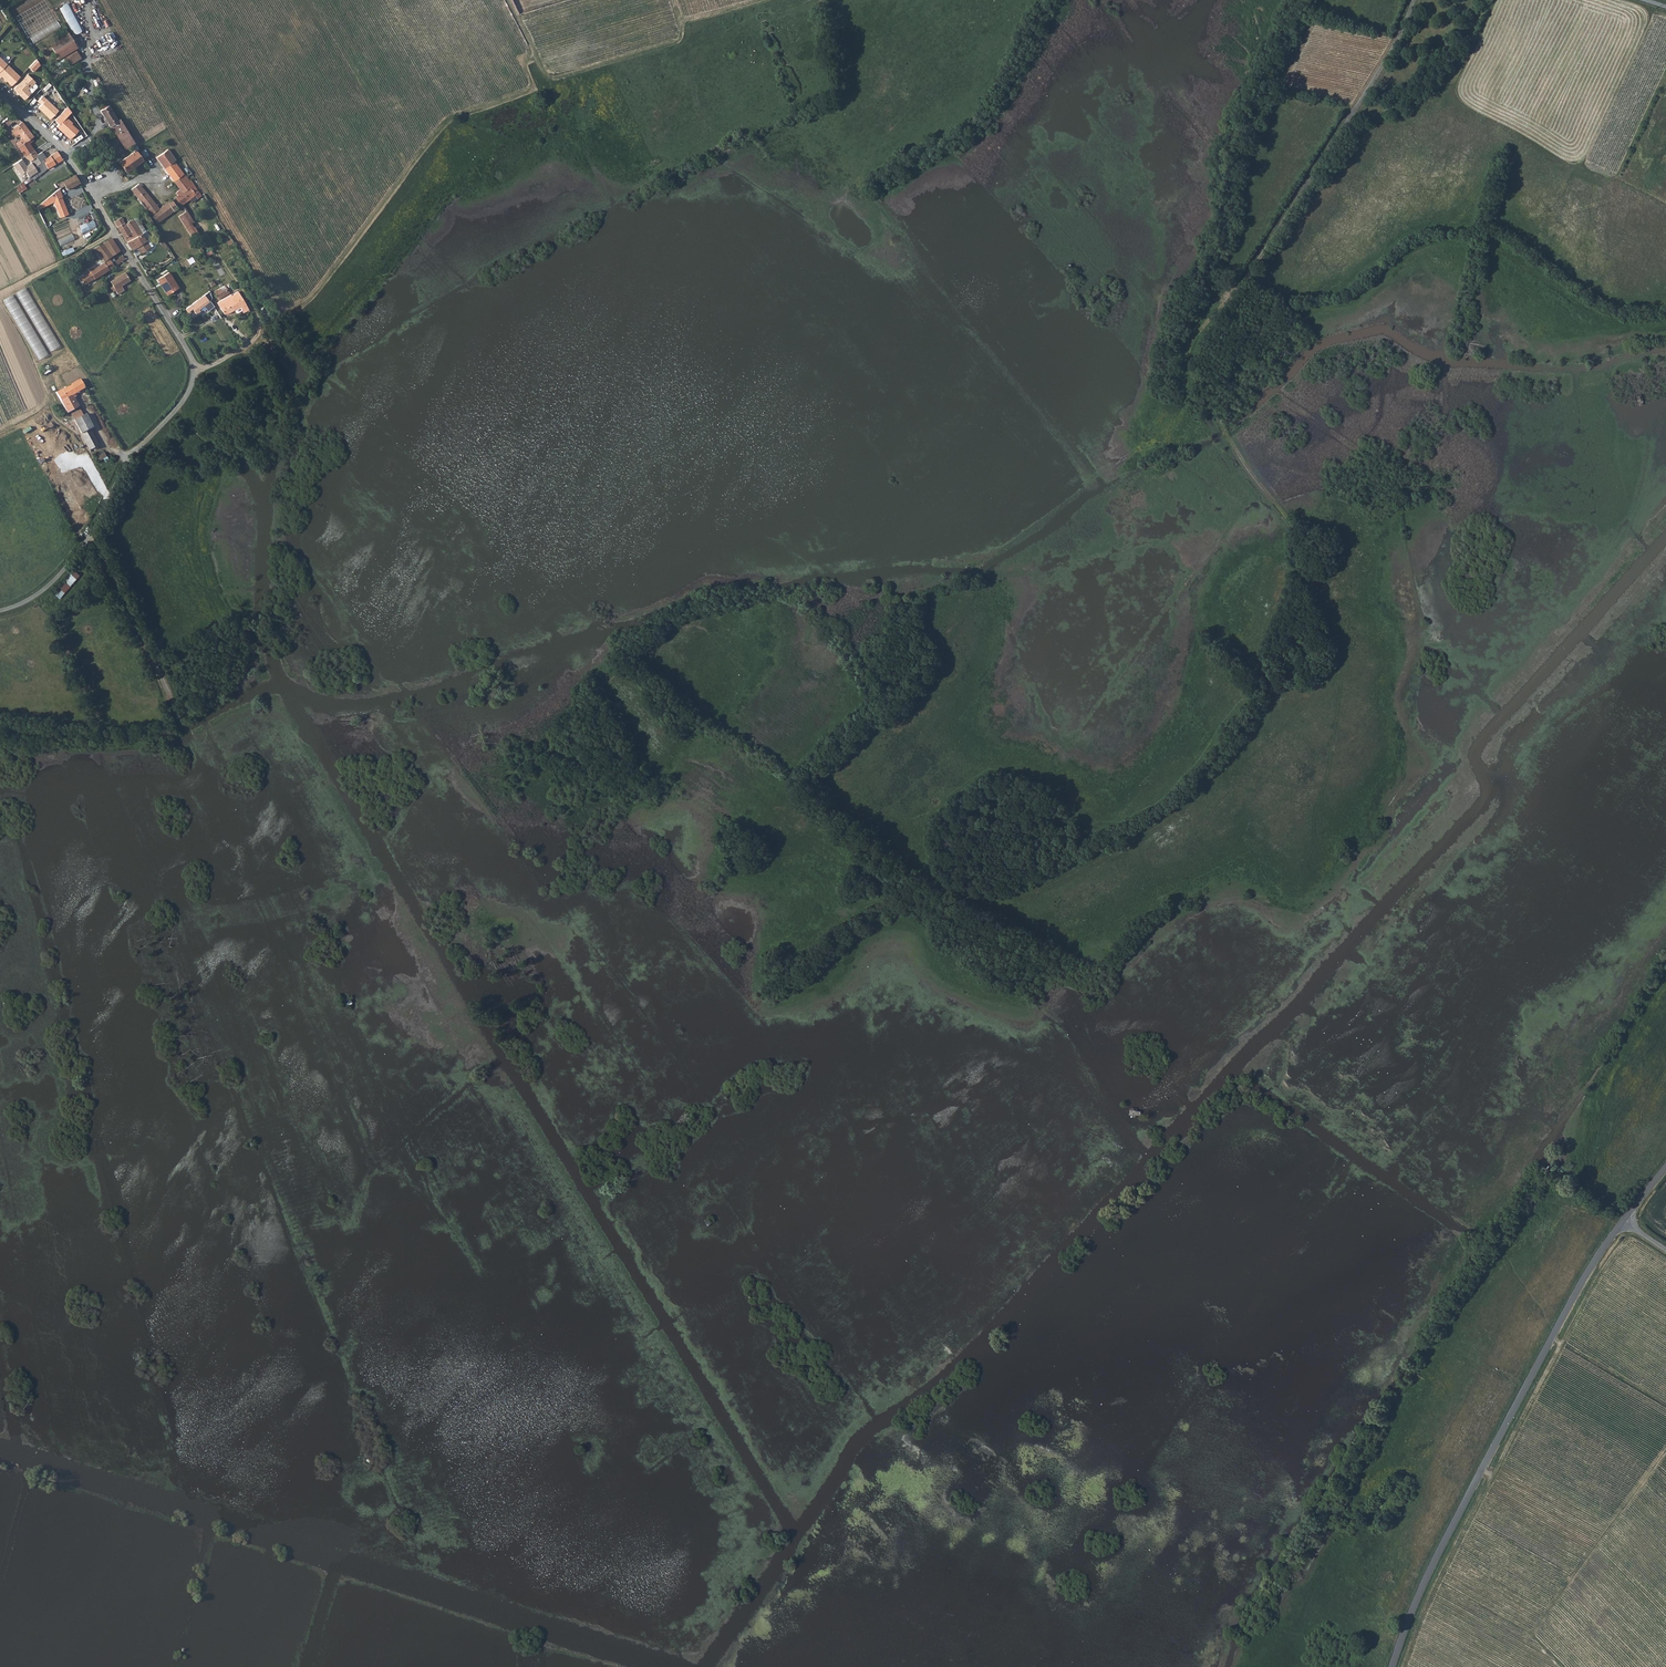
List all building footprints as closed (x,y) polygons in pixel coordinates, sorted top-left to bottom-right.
[(69,2),(60,7),(76,35),(85,30),(69,2)] [(34,43),(61,28),(49,7),(46,9),(51,19),(46,21),(49,25),(30,36),(34,43)] [(66,32),(47,44),(58,61),(76,49),(66,32)] [(78,50),(66,58),(70,65),(83,58),(78,50)] [(38,64),(35,59),(34,60),(27,67),(32,71),(38,64)] [(10,86),(18,77),(0,61),(0,77),(10,86)] [(36,85),(26,75),(12,90),(23,100),(29,94),(30,94),(35,87),(36,85)] [(58,111),(42,97),(37,102),(40,106),(37,109),(50,120),(58,111)] [(66,108),(61,114),(65,117),(70,111),(67,107),(66,108)] [(108,126),(115,121),(107,107),(98,112),(107,126),(108,126)] [(109,127),(114,136),(124,130),(117,119),(115,121),(108,126),(109,127)] [(29,137),(31,136),(20,122),(12,128),(9,131),(13,136),(16,134),(20,139),(19,139),(18,140),(18,141),(14,143),(23,157),(24,156),(27,160),(35,155),(34,154),(27,144),(32,140),(29,137)] [(132,143),(124,130),(114,136),(123,150),(132,143)] [(140,162),(134,151),(117,163),(123,173),(124,173),(140,162)] [(24,179),(25,180),(28,185),(40,177),(39,175),(44,171),(54,165),(59,162),(61,165),(64,163),(61,158),(59,159),(55,153),(44,159),(39,152),(34,154),(35,155),(27,160),(36,172),(24,179)] [(174,182),(182,176),(176,167),(179,165),(175,159),(170,156),(161,162),(160,162),(174,182)] [(191,181),(189,182),(184,174),(182,176),(174,182),(180,190),(176,193),(177,196),(189,188),(195,196),(199,193),(191,181)] [(61,187),(63,190),(66,188),(67,190),(79,183),(75,175),(63,182),(62,181),(58,184),(61,188),(61,187)] [(44,181),(40,177),(28,185),(31,188),(38,198),(40,199),(41,198),(42,197),(46,195),(50,192),(48,189),(43,182),(44,181)] [(140,184),(131,190),(147,211),(156,205),(140,184)] [(177,196),(176,197),(182,205),(195,196),(189,188),(177,196)] [(62,196),(63,196),(60,191),(59,190),(55,192),(36,207),(37,210),(53,202),(57,212),(66,209),(62,196)] [(161,208),(167,216),(171,213),(174,212),(176,210),(182,205),(176,197),(161,208)] [(156,205),(147,211),(149,214),(157,224),(166,217),(167,216),(161,208),(159,210),(156,205)] [(57,212),(60,218),(68,214),(66,209),(57,212)] [(188,225),(185,220),(189,217),(185,211),(180,215),(177,217),(184,228),(188,225)] [(117,227),(127,243),(141,235),(135,223),(139,221),(136,217),(125,225),(124,224),(117,227)] [(80,226),(83,233),(97,227),(95,221),(80,226)] [(59,240),(61,246),(76,240),(73,234),(59,240)] [(127,243),(131,251),(136,248),(146,242),(141,235),(127,243)] [(229,245),(234,242),(230,235),(225,238),(229,245)] [(112,239),(95,248),(97,252),(105,262),(110,259),(112,257),(120,251),(112,239)] [(150,248),(146,242),(136,248),(140,254),(150,248)] [(199,248),(196,249),(202,259),(205,258),(199,248)] [(110,259),(110,260),(115,267),(125,260),(123,256),(115,260),(114,259),(112,257),(110,259)] [(105,273),(115,267),(110,260),(96,268),(79,279),(83,286),(92,280),(94,278),(105,273)] [(161,286),(166,295),(178,289),(169,273),(160,278),(163,284),(161,286)] [(117,294),(123,291),(120,286),(129,281),(124,274),(110,283),(114,290),(117,294)] [(217,303),(224,315),(230,313),(240,307),(244,313),(249,310),(238,292),(232,296),(234,299),(230,302),(227,298),(217,303)] [(15,295),(6,300),(39,360),(47,356),(15,295)] [(190,307),(201,300),(201,298),(189,306),(190,307)] [(198,310),(209,303),(207,301),(203,303),(201,300),(190,307),(195,315),(199,312),(198,310)] [(39,320),(41,323),(38,325),(39,327),(45,324),(47,330),(49,329),(42,312),(38,314),(40,319),(39,320)] [(67,413),(69,412),(78,407),(72,396),(85,388),(80,379),(60,390),(56,392),(66,413),(67,413)] [(80,410),(71,415),(90,453),(94,451),(92,448),(97,446),(90,431),(94,430),(86,415),(84,416),(80,410)] [(110,461),(108,457),(106,454),(97,459),(99,462),(104,460),(106,463),(110,461)] [(63,599),(83,576),(77,571),(56,594),(63,599)]
